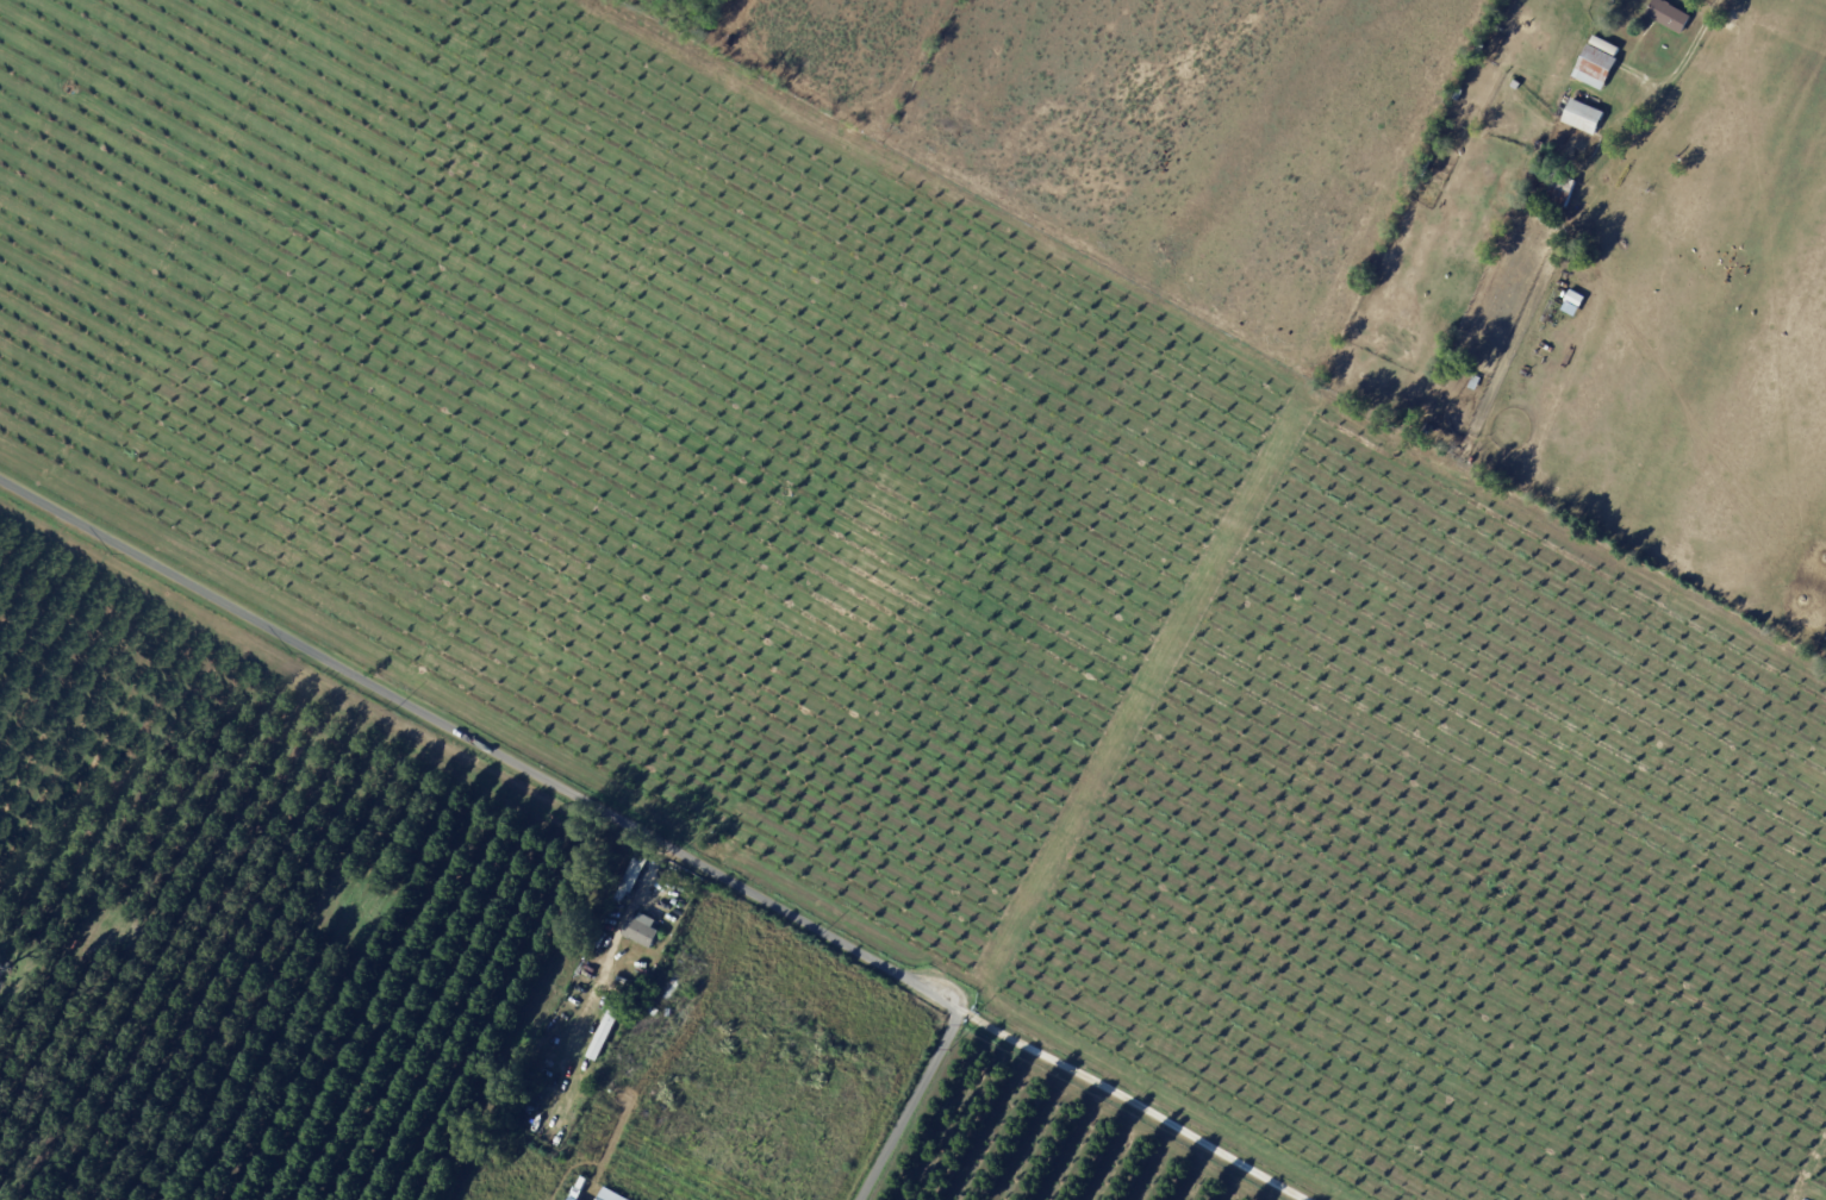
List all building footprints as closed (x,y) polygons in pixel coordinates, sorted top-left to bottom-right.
[(1649,17),(1657,0),(1663,0),(1668,2),(1674,5),(1672,6),(1694,17),(1684,36),(1649,17)] [(1619,58),(1594,44),(1597,37),(1622,51),(1619,58)] [(1619,62),(1604,92),(1575,77),(1590,45),(1620,60),(1619,62)] [(1517,81),(1523,85),(1521,90),(1514,87),(1517,81)] [(1603,119),(1596,136),(1564,123),(1573,99),(1606,113),(1603,119)] [(1540,142),(1547,144),(1545,151),(1538,148),(1540,142)] [(1427,179),(1420,176),(1428,160),(1434,162),(1427,179)] [(1556,183),(1534,175),(1538,164),(1560,173),(1556,183)] [(1560,174),(1578,182),(1566,208),(1550,200),(1560,174)] [(1522,198),(1533,201),(1529,211),(1520,207),(1522,198)] [(1568,302),(1573,290),(1589,299),(1582,311),(1568,302)] [(1447,363),(1456,367),(1453,373),(1444,369),(1447,363)] [(1483,377),(1478,390),(1471,388),(1476,375),(1483,377)] [(1428,425),(1437,427),(1433,436),(1426,433),(1428,425)] [(624,889),(629,892),(623,904),(617,900),(623,889),(624,889)] [(649,949),(624,936),(634,918),(640,921),(643,914),(659,921),(655,929),(662,932),(654,950),(649,949)] [(668,1000),(662,996),(677,971),(683,975),(668,1000)] [(661,1012),(658,1018),(640,1008),(643,1001),(661,1012)] [(598,1061),(590,1057),(613,1008),(622,1012),(598,1061)] [(575,1186),(568,1199),(583,1199),(576,1197),(580,1189),(575,1186)]
